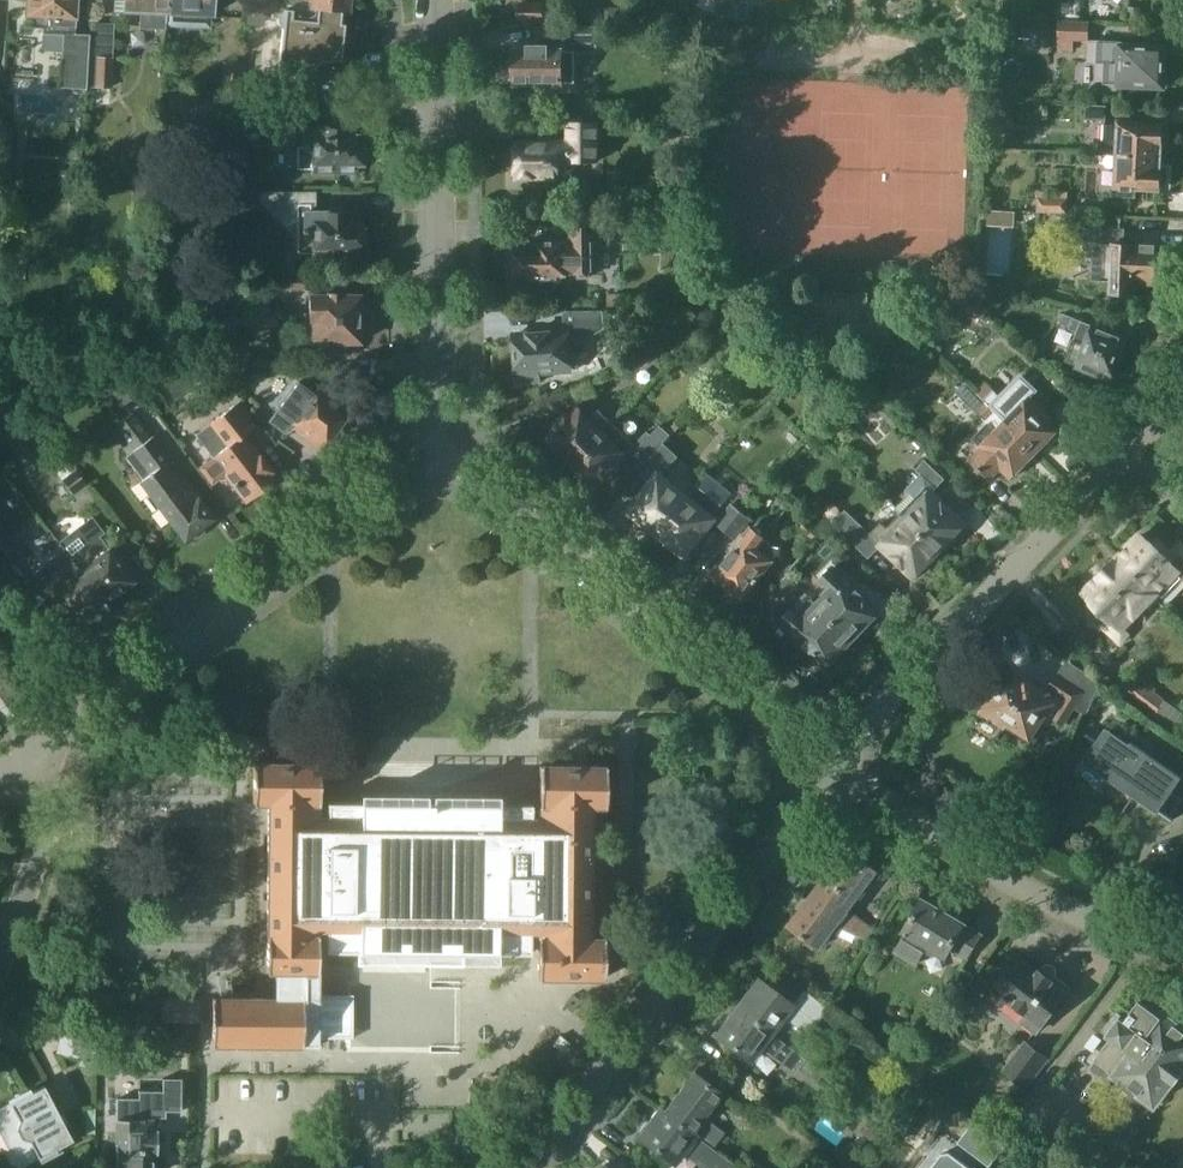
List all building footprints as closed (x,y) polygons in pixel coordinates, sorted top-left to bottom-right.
[(25,27),(43,28),(42,34),(63,35),(60,87),(87,89),(90,34),(75,33),(77,0),(26,0),(26,15),(25,27)] [(124,10),(141,11),(141,27),(166,28),(166,26),(165,26),(166,0),(124,0),(124,10)] [(165,26),(166,26),(210,28),(211,14),(213,15),(213,0),(166,0),(165,26)] [(271,19),(277,20),(280,25),(284,29),(280,66),(300,64),(300,65),(304,67),(308,68),(313,68),(315,67),(318,66),(319,65),(322,62),(341,60),(345,24),(341,23),(342,8),(347,9),(348,0),(273,0),(271,19)] [(716,16),(735,16),(735,0),(716,0),(716,16)] [(1059,22),(1090,23),(1090,21),(1080,20),(1081,0),(1061,0),(1060,19),(1059,19),(1059,22)] [(545,27),(559,27),(559,9),(545,8),(545,2),(519,3),(520,23),(545,22),(545,27)] [(735,16),(736,19),(748,19),(748,6),(735,6),(735,16)] [(982,8),(972,7),(970,29),(981,30),(982,8)] [(1089,41),(1090,23),(1059,22),(1058,50),(1074,51),(1075,40),(1089,41)] [(601,27),(559,27),(545,27),(538,27),(537,41),(601,40),(601,27)] [(1166,47),(1123,45),(1123,41),(1097,40),(1096,64),(1104,64),(1103,84),(1164,87),(1166,47)] [(549,45),(516,45),(516,86),(546,85),(546,90),(564,90),(564,85),(577,85),(576,48),(549,49),(549,45)] [(96,57),(95,86),(112,87),(113,58),(96,57)] [(1086,120),(1107,121),(1107,105),(1087,104),(1086,120)] [(239,108),(237,126),(237,132),(246,132),(246,126),(246,125),(303,124),(302,107),(274,108),(239,108)] [(1117,155),(1160,156),(1161,123),(1118,121),(1118,125),(1104,124),(1103,139),(1118,140),(1117,155)] [(569,142),(520,143),(519,178),(542,178),(542,184),(558,185),(559,161),(599,161),(598,124),(569,123),(569,142)] [(298,147),(298,168),(311,168),(311,173),(357,173),(358,127),(342,127),(328,127),(304,127),(304,147),(298,147)] [(686,136),(686,150),(708,151),(708,128),(696,128),(696,136),(686,136)] [(1158,188),(1160,156),(1117,155),(1116,186),(1117,186),(1117,196),(1136,196),(1136,187),(1158,188)] [(356,212),(317,211),(317,201),(308,200),(308,193),(310,193),(310,192),(258,191),(258,193),(265,193),(265,198),(264,199),(294,232),(299,232),(299,252),(313,252),(312,258),(359,259),(359,247),(364,248),(364,229),(360,229),(360,222),(356,222),(356,212)] [(1068,213),(1069,196),(1038,195),(1038,212),(1068,213)] [(991,210),(990,224),(998,225),(999,211),(991,210)] [(517,254),(514,254),(514,272),(518,272),(518,279),(565,278),(565,275),(596,274),(596,244),(610,243),(610,223),(574,224),(574,247),(565,247),(564,242),(537,242),(537,247),(517,247),(517,254)] [(1084,244),(1084,256),(1093,257),(1092,280),(1099,280),(1115,281),(1114,292),(1130,292),(1131,281),(1134,281),(1134,278),(1154,278),(1155,249),(1156,243),(1135,243),(1125,242),(1126,229),(1085,228),(1084,244)] [(318,276),(290,277),(290,289),(308,289),(308,325),(313,325),(313,342),(327,342),(327,355),(346,355),(346,342),(360,342),(360,295),(344,295),(344,292),(326,292),(326,295),(317,295),(318,276)] [(788,301),(787,340),(890,344),(892,305),(868,304),(868,293),(812,291),(811,302),(788,301)] [(624,294),(608,294),(608,308),(624,308),(624,294)] [(567,330),(515,334),(518,373),(520,373),(521,383),(541,381),(541,372),(553,371),(555,373),(564,373),(565,370),(572,369),(570,347),(604,327),(603,310),(566,311),(567,330)] [(1065,361),(1109,379),(1125,338),(1063,313),(1059,323),(1071,328),(1070,330),(1082,334),(1083,330),(1090,333),(1085,345),(1074,341),(1065,361)] [(912,334),(901,345),(910,354),(921,343),(912,334)] [(151,380),(141,367),(128,376),(137,389),(151,380)] [(988,404),(1035,450),(1046,439),(1050,439),(1055,434),(1055,429),(1058,426),(1044,412),(1045,407),(1037,399),(1032,401),(1029,397),(1035,391),(1021,377),(1001,397),(994,390),(984,400),(988,404)] [(337,426),(340,429),(347,420),(344,417),(348,412),(321,393),(318,396),(299,382),(270,422),(289,436),(296,427),(322,446),(337,426)] [(984,400),(971,387),(962,396),(989,423),(973,439),(982,448),(971,460),(990,480),(1002,467),(1011,475),(1014,472),(1018,472),(1023,467),(1023,463),(1035,450),(988,404),(984,400)] [(196,435),(215,460),(203,469),(213,482),(225,473),(248,503),(278,480),(245,436),(256,427),(237,403),(196,435)] [(573,463),(613,424),(599,410),(590,418),(579,407),(570,416),(568,414),(555,427),(557,429),(548,438),(573,463)] [(853,407),(848,412),(854,418),(859,413),(853,407)] [(132,413),(112,428),(130,453),(120,460),(131,475),(136,471),(151,490),(145,494),(155,507),(160,503),(185,536),(210,517),(132,413)] [(644,464),(664,442),(671,434),(672,435),(680,427),(675,422),(667,430),(660,424),(651,434),(648,431),(634,445),(613,424),(573,463),(596,486),(630,452),(644,464)] [(664,442),(644,464),(658,478),(659,477),(679,456),(664,442)] [(54,467),(62,478),(61,479),(76,499),(91,488),(76,468),(74,469),(65,458),(54,467)] [(915,496),(901,510),(940,548),(966,522),(934,491),(946,479),(926,460),(917,469),(922,474),(913,483),(918,489),(913,495),(915,496)] [(658,478),(632,510),(659,532),(691,494),(690,493),(674,480),(670,485),(659,477),(658,478)] [(691,494),(659,532),(684,552),(711,519),(712,519),(723,505),(697,484),(690,493),(691,494)] [(727,532),(743,511),(733,503),(717,523),(727,532)] [(940,548),(901,510),(887,525),(882,521),(871,533),(846,509),(833,524),(869,558),(882,545),(913,576),(940,548)] [(752,519),(743,511),(727,532),(736,539),(752,519)] [(59,541),(64,549),(80,568),(106,603),(135,580),(100,536),(105,532),(92,516),(59,541)] [(798,531),(811,541),(821,529),(809,518),(798,531)] [(774,560),(773,559),(781,550),(754,528),(720,570),(717,570),(716,575),(715,576),(716,577),(718,581),(721,582),(728,586),(728,593),(735,599),(744,598),(774,560)] [(0,531),(0,561),(2,563),(16,552),(0,531)] [(1158,592),(1179,571),(1182,575),(1182,545),(1182,544),(1174,554),(1157,539),(1151,545),(1141,536),(1121,557),(1158,592)] [(106,603),(80,568),(64,549),(46,563),(47,564),(38,571),(50,585),(48,587),(80,629),(109,607),(106,603)] [(845,565),(849,561),(849,555),(845,551),(839,551),(834,555),(835,561),(839,565),(845,565)] [(1158,592),(1121,557),(1086,593),(1098,605),(1093,610),(1106,622),(1104,623),(1121,640),(1126,634),(1122,630),(1158,592)] [(830,589),(817,602),(831,616),(855,639),(880,613),(833,568),(821,580),(830,589)] [(782,599),(796,583),(787,575),(773,590),(782,599)] [(831,616),(817,602),(803,616),(795,608),(782,621),(829,666),(855,639),(831,616)] [(1008,671),(984,711),(1005,723),(1006,720),(1031,735),(1045,712),(1066,725),(1085,694),(1057,676),(1046,693),(1022,677),(1021,679),(1008,671)] [(1134,675),(1120,693),(1153,716),(1166,699),(1155,690),(1136,676),(1134,675)] [(1132,794),(1134,792),(1135,793),(1120,815),(1121,816),(1136,794),(1173,820),(1174,819),(1160,809),(1182,776),(1182,755),(1157,737),(1156,738),(1161,741),(1151,755),(1131,741),(1129,745),(1110,732),(1112,729),(1111,729),(1102,742),(1088,732),(1087,733),(1098,740),(1084,761),(1132,794)] [(213,997),(212,1045),(318,1046),(318,1038),(346,1038),(351,1038),(353,1038),(353,994),(352,994),(351,994),(346,994),(318,994),(318,932),(327,932),(326,952),(359,952),(432,953),(501,953),(530,953),(530,934),(538,934),(538,955),(538,978),(587,978),(604,978),(604,937),(589,937),(590,806),(605,806),(605,765),(540,765),(539,816),(531,816),(531,804),(328,802),(327,814),(319,814),(319,763),(254,762),(254,803),(269,803),(267,971),(276,971),(276,998),(213,997)] [(819,887),(848,909),(848,908),(877,870),(848,849),(819,887)] [(848,909),(819,887),(790,926),(819,947),(836,925),(869,940),(878,929),(848,908),(848,909)] [(985,937),(969,928),(970,927),(924,900),(902,937),(907,940),(897,958),(918,970),(929,952),(948,964),(953,955),(969,964),(985,937)] [(993,990),(1026,1014),(1022,1020),(1038,1032),(1067,993),(1018,957),(993,990)] [(803,989),(792,1004),(758,978),(736,1007),(771,1032),(783,1016),(803,1031),(809,1023),(825,1035),(838,1016),(803,989)] [(564,1005),(572,1012),(581,1001),(573,994),(564,1005)] [(161,998),(161,1022),(200,1022),(200,998),(161,998)] [(1109,1083),(1106,1088),(1143,1116),(1154,1103),(1155,1103),(1182,1066),(1182,1028),(1153,1005),(1151,1008),(1141,1001),(1127,1020),(1118,1013),(1104,1031),(1114,1038),(1091,1069),(1109,1083)] [(771,1032),(736,1007),(715,1035),(730,1047),(727,1052),(742,1063),(746,1058),(749,1061),(759,1047),(794,1073),(797,1068),(810,1077),(817,1067),(770,1033),(771,1032)] [(97,1036),(62,1028),(56,1053),(96,1062),(97,1036)] [(570,1042),(561,1035),(553,1044),(562,1052),(570,1042)] [(1027,1087),(1048,1058),(1026,1042),(1004,1070),(1027,1087)] [(665,1112),(665,1113),(694,1135),(702,1141),(711,1148),(713,1148),(725,1132),(710,1121),(718,1109),(713,1105),(721,1094),(694,1074),(665,1112)] [(116,1166),(130,1166),(130,1167),(153,1167),(153,1153),(158,1153),(158,1130),(153,1130),(153,1117),(166,1117),(166,1111),(181,1111),(182,1078),(163,1078),(163,1091),(139,1090),(139,1098),(117,1098),(116,1166)] [(44,1084),(33,1091),(30,1086),(8,1099),(9,1101),(5,1104),(5,1105),(0,1107),(0,1133),(18,1167),(20,1167),(39,1158),(41,1162),(63,1150),(61,1146),(74,1140),(44,1084)] [(639,1137),(654,1148),(650,1153),(666,1164),(670,1159),(674,1163),(682,1152),(705,1167),(736,1167),(737,1166),(713,1148),(711,1148),(702,1141),(694,1135),(665,1113),(665,1112),(660,1109),(649,1123),(647,1121),(639,1131),(642,1133),(639,1137)] [(974,1121),(959,1142),(990,1166),(1006,1146),(974,1121)] [(950,1152),(942,1153),(933,1166),(933,1167),(971,1167),(950,1152)] [(840,1157),(833,1167),(834,1167),(855,1167),(840,1157)]
